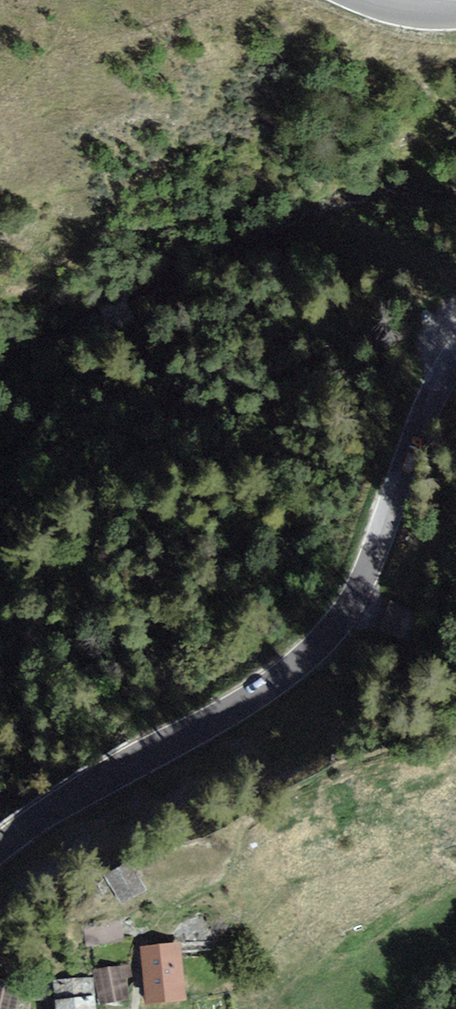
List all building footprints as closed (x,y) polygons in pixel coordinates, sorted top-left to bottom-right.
[(134,864),(107,877),(122,906),(148,893),(134,864)] [(183,945),(140,950),(146,1007),(189,1002),(183,945)] [(127,967),(94,971),(99,1007),(132,1003),(127,967)] [(0,981),(0,1008),(20,1008),(26,988),(0,981)] [(52,982),(53,1008),(95,1008),(94,981),(52,982)]
